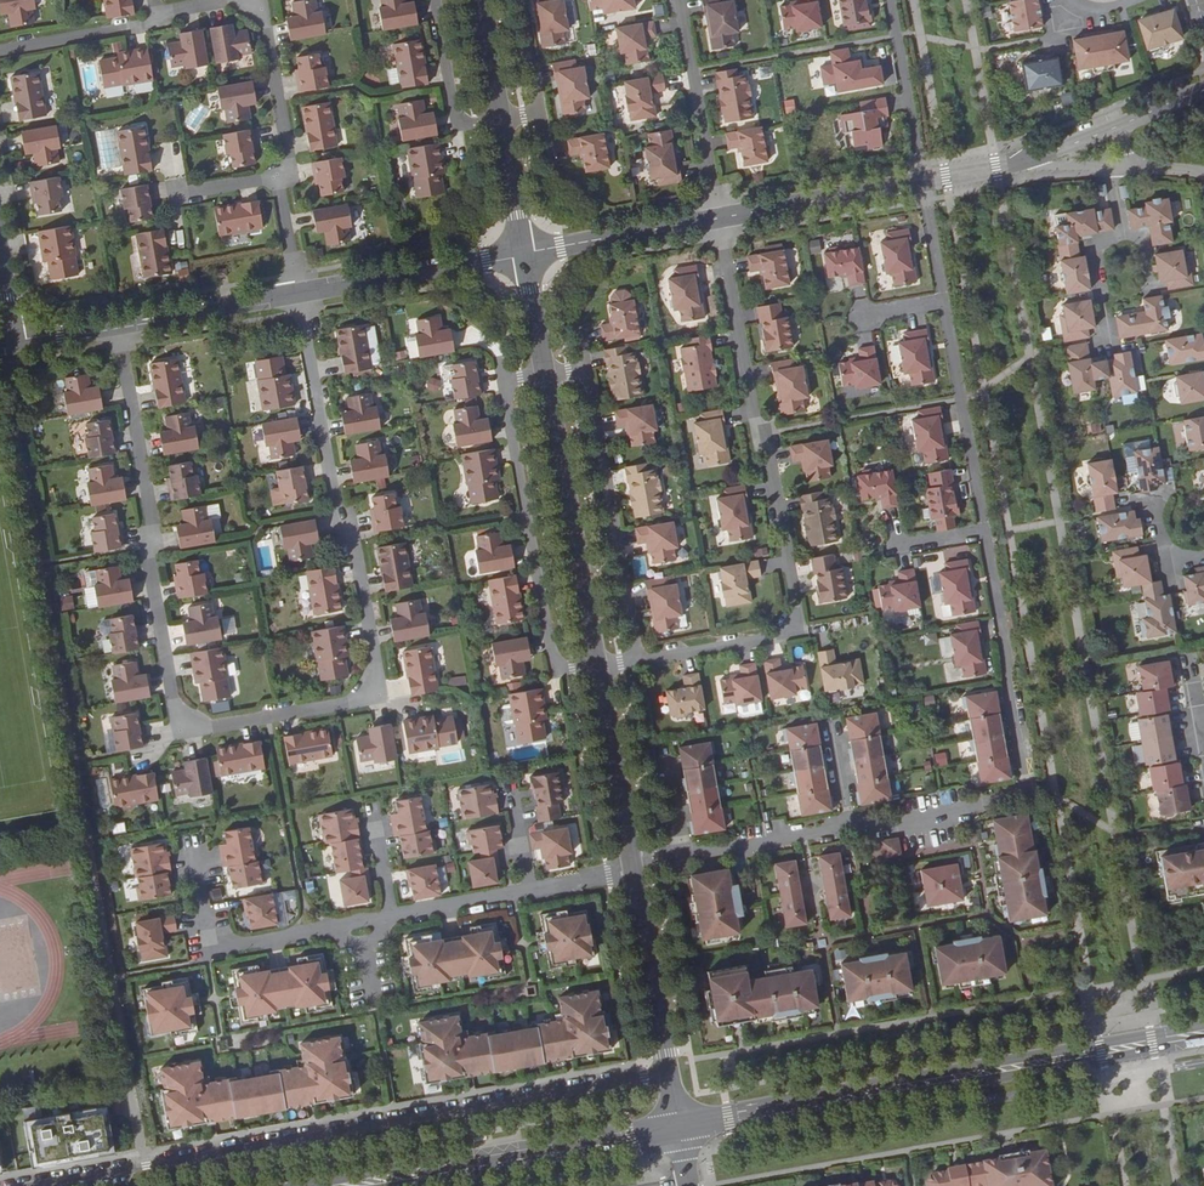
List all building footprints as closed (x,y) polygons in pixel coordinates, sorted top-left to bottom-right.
[(34,0),(0,0),(0,9),(8,8),(9,12),(11,27),(34,23),(32,8),(36,8),(34,0)] [(134,13),(133,3),(132,0),(104,0),(108,18),(134,13)] [(326,33),(322,12),(318,12),(315,0),(303,0),(292,2),(295,16),(296,21),(287,23),(290,39),(326,33)] [(418,24),(415,7),(406,8),(405,4),(405,0),(381,0),(383,8),(379,8),(382,30),(418,24)] [(537,24),(541,48),(565,44),(563,31),(568,30),(562,0),(556,0),(555,0),(531,0),(533,13),(535,12),(538,12),(539,23),(537,24)] [(589,10),(602,9),(603,14),(634,9),(633,1),(640,0),(587,0),(589,10)] [(704,15),(705,15),(708,15),(710,25),(707,26),(712,50),(735,46),(732,33),(738,32),(732,1),(725,2),(725,0),(701,0),(704,15)] [(817,0),(801,0),(802,4),(793,6),(792,5),(779,7),(784,30),(796,28),(796,32),(800,31),(802,32),(808,31),(809,29),(822,27),(817,0)] [(843,26),(847,25),(848,30),(871,26),(870,21),(872,21),(870,9),(866,10),(866,5),(867,5),(866,0),(839,0),(843,26)] [(1009,5),(1013,34),(1042,30),(1040,18),(1039,10),(1041,9),(1040,0),(1037,0),(1009,5)] [(1169,46),(1181,43),(1173,15),(1139,25),(1147,53),(1159,49),(1160,51),(1163,53),(1168,52),(1170,48),(1169,46)] [(655,37),(653,21),(615,28),(617,41),(615,41),(617,49),(618,48),(619,53),(622,52),(625,65),(649,60),(647,50),(646,47),(645,48),(643,39),(647,39),(655,37)] [(227,25),(210,28),(217,63),(238,59),(237,55),(252,52),(248,30),(233,32),(229,33),(227,25)] [(186,68),(208,65),(201,29),(184,32),(186,41),(181,41),(167,44),(171,67),(185,64),(186,68)] [(1107,35),(1097,36),(1104,76),(1116,74),(1115,68),(1128,66),(1123,36),(1112,37),(1107,38),(1107,35)] [(1104,76),(1097,36),(1087,38),(1088,41),(1083,42),(1072,44),(1077,74),(1090,72),(1091,78),(1104,76)] [(402,88),(428,83),(426,66),(423,67),(422,60),(424,60),(421,39),(394,44),(402,88)] [(123,85),(153,79),(148,48),(131,51),(131,53),(127,54),(126,52),(117,54),(118,58),(99,61),(103,85),(122,82),(123,85)] [(848,49),(830,52),(832,66),(820,68),(824,85),(835,83),(837,92),(883,84),(880,66),(864,69),(863,66),(855,68),(854,59),(850,60),(848,49)] [(300,92),(328,86),(325,67),(321,67),(319,53),(297,57),(299,71),(300,74),(297,75),(300,92)] [(574,60),(551,64),(554,81),(556,80),(558,80),(560,92),(558,92),(562,116),(585,113),(583,99),(588,98),(583,67),(575,68),(574,60)] [(1061,89),(1056,61),(1042,63),(1035,64),(1021,66),(1025,95),(1038,93),(1038,95),(1041,97),(1047,97),(1049,93),(1048,91),(1061,89)] [(391,86),(400,84),(397,68),(387,70),(391,86)] [(735,69),(714,72),(717,88),(718,88),(719,96),(720,101),(719,101),(721,113),(722,112),(724,123),(753,118),(749,97),(751,97),(749,85),(747,85),(745,74),(737,76),(735,69)] [(38,72),(11,76),(15,97),(17,97),(18,103),(16,104),(19,120),(46,115),(38,72)] [(665,91),(662,75),(623,82),(626,97),(623,97),(626,112),(628,111),(630,121),(655,117),(653,106),(651,106),(649,93),(651,93),(665,91)] [(252,81),(217,88),(221,109),(225,108),(228,123),(251,119),(248,104),(247,100),(255,98),(252,81)] [(889,116),(885,98),(859,103),(861,112),(840,116),(843,133),(851,132),(853,147),(867,144),(868,149),(883,146),(880,134),(879,135),(878,128),(887,127),(886,117),(889,116)] [(795,99),(783,101),(785,114),(797,113),(795,99)] [(402,140),(438,134),(434,117),(426,118),(425,114),(423,100),(400,104),(402,118),(398,119),(402,140)] [(310,151),(337,146),(329,102),(302,107),(306,128),(308,127),(309,134),(307,134),(310,151)] [(57,126),(21,132),(24,149),(33,147),(33,152),(36,166),(59,162),(56,148),(60,147),(57,126)] [(149,170),(152,170),(149,153),(147,154),(146,147),(148,147),(144,126),(118,131),(125,175),(149,170)] [(764,144),(760,127),(724,134),(727,149),(736,148),(739,147),(740,153),(742,166),(766,162),(766,158),(769,155),(768,147),(764,144)] [(255,146),(252,129),(223,134),(227,154),(230,153),(233,167),(255,163),(252,149),(252,146),(255,146)] [(670,130),(647,134),(649,147),(644,148),(649,179),(656,178),(658,186),(681,182),(677,165),(676,165),(673,166),(672,154),(674,154),(670,130)] [(602,134),(566,140),(569,155),(578,154),(581,153),(582,159),(584,172),(608,168),(608,165),(611,161),(610,153),(605,150),(602,134)] [(442,160),(439,143),(408,148),(413,179),(416,179),(420,197),(444,193),(440,174),(445,173),(443,164),(441,164),(440,160),(442,160)] [(345,177),(341,157),(312,162),(315,179),(318,179),(319,182),(321,196),(343,192),(341,178),(345,177)] [(59,177),(30,182),(33,198),(36,198),(37,201),(39,215),(61,211),(59,197),(63,197),(59,177)] [(131,222),(153,218),(150,204),(150,201),(153,201),(150,184),(121,189),(125,209),(128,208),(131,222)] [(1108,199),(1106,187),(1098,188),(1100,201),(1108,199)] [(1153,245),(1172,242),(1169,221),(1171,221),(1171,217),(1168,202),(1168,199),(1160,200),(1160,198),(1152,199),(1153,201),(1145,203),(1146,207),(1128,210),(1131,228),(1149,225),(1153,245)] [(235,204),(214,208),(219,235),(263,227),(258,200),(241,203),(242,206),(236,207),(235,204)] [(348,204),(313,211),(315,227),(324,226),(325,231),(327,245),(350,241),(347,227),(352,226),(348,204)] [(1114,230),(1110,209),(1093,212),(1093,209),(1067,213),(1067,215),(1057,216),(1059,226),(1056,227),(1059,245),(1077,242),(1076,236),(1114,230)] [(76,256),(70,226),(39,231),(42,248),(44,247),(45,252),(43,252),(44,262),(48,261),(52,280),(76,276),(72,257),(76,256)] [(167,245),(164,229),(137,234),(145,277),(171,272),(168,252),(165,252),(164,246),(167,245)] [(913,246),(910,229),(887,233),(889,241),(881,242),(887,274),(892,273),(894,285),(917,281),(913,258),(911,258),(909,247),(913,246)] [(1067,294),(1090,290),(1089,279),(1087,267),(1086,267),(1085,261),(1081,262),(1077,242),(1059,245),(1058,245),(1062,269),(1059,275),(1060,281),(1065,285),(1067,294)] [(849,285),(865,282),(858,246),(841,249),(838,247),(829,247),(826,252),(824,252),(828,276),(847,273),(849,285)] [(786,250),(747,257),(750,272),(765,269),(768,282),(766,282),(768,293),(793,288),(791,278),(793,278),(791,264),(788,265),(786,250)] [(1182,250),(1155,254),(1159,282),(1167,281),(1168,290),(1193,285),(1192,275),(1187,276),(1184,259),(1182,250)] [(697,266),(674,270),(676,278),(668,279),(674,310),(679,309),(681,322),(704,318),(700,294),(698,294),(696,283),(698,283),(700,282),(697,266)] [(214,279),(227,276),(226,269),(213,272),(214,279)] [(600,323),(603,338),(642,331),(639,316),(641,316),(638,302),(636,302),(635,292),(610,297),(612,307),(613,307),(616,320),(600,323)] [(1120,338),(1168,330),(1166,318),(1170,317),(1168,306),(1164,307),(1162,295),(1143,299),(1146,315),(1117,320),(1120,338)] [(1095,327),(1090,300),(1063,304),(1067,331),(1063,332),(1064,342),(1090,337),(1088,328),(1095,327)] [(780,303),(757,307),(760,322),(762,322),(764,329),(762,329),(763,335),(765,335),(766,339),(762,340),(764,352),(793,347),(787,317),(782,318),(780,303)] [(419,357),(454,351),(451,334),(443,336),(439,317),(417,321),(419,335),(415,335),(419,357)] [(371,369),(364,325),(337,329),(341,350),(343,350),(344,356),(342,357),(345,374),(371,369)] [(931,348),(927,331),(905,335),(906,343),(899,344),(905,375),(910,375),(912,387),(935,383),(931,359),(929,359),(927,348),(931,348)] [(1202,333),(1165,340),(1167,351),(1171,350),(1174,364),(1203,358),(1203,342),(1202,333)] [(712,351),(709,335),(687,339),(689,347),(681,348),(682,359),(681,359),(683,371),(685,371),(688,391),(717,386),(715,376),(716,376),(714,364),(713,364),(712,359),(710,351),(712,351)] [(1094,379),(1109,377),(1106,360),(1091,363),(1087,342),(1065,346),(1068,363),(1071,362),(1077,392),(1095,389),(1094,379)] [(614,401),(643,396),(639,375),(641,375),(639,363),(637,363),(635,352),(627,354),(625,346),(604,350),(607,365),(608,365),(610,373),(610,378),(609,379),(611,390),(612,390),(614,401)] [(880,384),(874,346),(858,349),(861,361),(851,363),(851,361),(838,364),(842,387),(854,385),(855,388),(858,388),(860,389),(866,388),(867,386),(880,384)] [(1137,388),(1130,351),(1114,354),(1115,359),(1106,360),(1109,377),(1113,397),(1123,395),(1123,391),(1137,388)] [(263,410),(295,405),(292,388),(290,389),(289,384),(291,384),(289,374),(285,375),(282,356),(258,361),(261,379),(258,380),(263,410)] [(158,407),(185,403),(177,359),(150,364),(154,384),(156,384),(158,390),(155,391),(158,407)] [(794,359),(771,363),(774,380),(775,380),(778,380),(780,391),(778,391),(782,415),(805,411),(803,398),(808,397),(802,366),(795,367),(794,359)] [(455,399),(484,394),(481,377),(477,378),(474,361),(452,365),(455,378),(451,379),(455,399)] [(1077,392),(1071,362),(1068,363),(1073,393),(1077,392)] [(1203,371),(1176,376),(1180,404),(1203,400),(1203,377),(1203,371)] [(67,415),(103,408),(100,391),(91,393),(88,374),(65,378),(68,392),(63,393),(67,415)] [(440,391),(439,378),(428,379),(429,392),(440,391)] [(345,434),(380,428),(377,407),(372,407),(370,393),(347,397),(351,416),(342,418),(345,434)] [(654,418),(652,405),(615,411),(618,427),(626,425),(629,425),(631,434),(630,434),(632,447),(655,443),(653,431),(657,430),(656,426),(657,425),(656,419),(654,418)] [(456,446),(492,440),(489,423),(480,425),(477,406),(454,410),(457,424),(453,425),(456,446)] [(944,424),(940,407),(918,411),(919,419),(912,420),(918,452),(923,451),(925,464),(948,460),(944,435),(942,436),(940,425),(944,424)] [(725,427),(722,410),(700,414),(701,422),(694,423),(699,454),(705,454),(707,466),(730,462),(726,438),(723,438),(721,427),(724,427),(725,427)] [(163,454),(199,448),(195,426),(191,427),(188,413),(166,417),(169,436),(160,437),(163,454)] [(1183,420),(1189,451),(1203,448),(1203,417),(1183,420)] [(272,459),(295,455),(292,436),(300,435),(297,418),(261,424),(265,446),(269,445),(272,459)] [(89,458),(118,453),(115,436),(112,437),(109,420),(87,424),(89,438),(85,438),(89,458)] [(828,440),(791,446),(793,462),(802,460),(805,460),(807,469),(805,469),(808,482),(831,478),(829,466),(832,465),(832,462),(833,460),(832,454),(830,453),(828,440)] [(351,465),(354,482),(389,476),(385,454),(381,455),(379,441),(356,445),(359,464),(351,465)] [(1156,485),(1165,483),(1158,447),(1148,449),(1148,453),(1135,456),(1141,492),(1157,490),(1156,485)] [(497,466),(493,449),(462,455),(468,485),(471,484),(474,503),(498,499),(495,480),(499,479),(497,470),(495,471),(495,466),(497,466)] [(1113,469),(1111,459),(1087,464),(1089,472),(1086,478),(1087,484),(1091,488),(1096,512),(1115,509),(1113,493),(1112,488),(1116,488),(1115,482),(1116,482),(1114,469),(1113,469)] [(168,483),(171,500),(200,495),(197,475),(193,476),(191,462),(169,466),(172,483),(168,483)] [(635,518),(664,513),(660,492),(661,492),(659,480),(658,480),(656,469),(648,471),(646,463),(625,467),(627,483),(629,482),(631,495),(630,495),(632,507),(633,507),(635,518)] [(91,505),(126,499),(123,482),(115,484),(111,465),(89,469),(91,483),(87,484),(91,505)] [(308,483),(305,466),(276,471),(280,491),(284,490),(286,504),(308,500),(305,483),(308,483)] [(951,469),(928,473),(931,488),(926,489),(931,519),(960,514),(957,502),(954,503),(953,498),(955,498),(954,492),(952,492),(951,485),(953,485),(951,469)] [(883,508),(898,506),(892,470),(875,473),(872,470),(863,471),(860,476),(857,476),(862,500),(881,497),(883,508)] [(1119,478),(1121,489),(1131,487),(1129,476),(1119,478)] [(745,485),(722,489),(724,497),(716,498),(722,530),(727,529),(730,542),(753,538),(748,514),(746,514),(744,503),(746,502),(748,502),(745,485)] [(821,492),(799,496),(802,511),(803,511),(806,524),(804,524),(806,536),(808,536),(810,546),(838,541),(834,521),(836,520),(834,508),(832,509),(830,498),(822,499),(821,492)] [(372,515),(375,532),(404,527),(400,506),(396,507),(394,493),(372,497),(375,514),(372,515)] [(180,547),(215,541),(211,520),(207,520),(205,506),(182,510),(185,529),(177,530),(180,547)] [(1135,519),(1134,511),(1097,517),(1099,528),(1104,527),(1106,541),(1143,534),(1140,518),(1135,519)] [(95,552),(124,547),(121,530),(117,530),(114,514),(92,518),(95,531),(91,532),(95,552)] [(318,537),(315,520),(280,526),(284,548),(288,547),(290,561),(313,557),(310,538),(318,537)] [(673,522),(636,529),(638,544),(647,542),(650,542),(652,551),(650,551),(653,564),(676,560),(674,548),(678,547),(677,544),(678,542),(677,536),(675,535),(673,522)] [(479,573),(514,567),(511,550),(503,551),(500,532),(477,536),(479,551),(475,551),(479,573)] [(385,591),(412,587),(404,543),(378,548),(381,568),(384,568),(385,574),(382,575),(385,591)] [(1139,556),(1137,547),(1112,551),(1114,561),(1119,560),(1122,577),(1124,587),(1142,584),(1151,582),(1149,572),(1148,564),(1146,555),(1139,556)] [(834,555),(811,558),(814,574),(816,573),(818,580),(816,581),(817,587),(819,586),(819,591),(816,591),(818,603),(847,598),(841,568),(836,569),(834,555)] [(178,598),(207,593),(204,573),(200,574),(197,560),(175,564),(179,581),(175,582),(178,598)] [(971,577),(968,560),(945,564),(947,572),(939,573),(945,605),(950,603),(952,616),(975,612),(971,588),(969,588),(967,577),(971,577)] [(759,561),(720,568),(723,583),(720,583),(723,597),(725,597),(727,606),(751,602),(750,591),(748,592),(746,579),(747,579),(761,576),(759,561)] [(98,607),(133,600),(130,583),(122,585),(118,566),(96,570),(98,584),(94,585),(98,607)] [(315,615),(341,610),(338,589),(335,590),(334,584),(337,583),(334,566),(307,571),(315,615)] [(1203,603),(1203,567),(1202,567),(1203,572),(1196,574),(1184,576),(1187,591),(1184,592),(1186,603),(1189,603),(1189,605),(1203,603)] [(920,607),(913,569),(898,572),(900,584),(891,586),(891,584),(878,586),(882,610),(894,608),(895,611),(898,610),(900,612),(906,611),(907,609),(920,607)] [(519,592),(516,575),(489,580),(497,624),(524,620),(520,599),(518,599),(517,593),(519,592)] [(676,616),(682,615),(676,584),(669,585),(667,577),(645,581),(648,598),(649,598),(652,597),(654,609),(651,609),(656,633),(679,629),(676,616)] [(1164,601),(1161,580),(1151,582),(1142,584),(1144,595),(1148,618),(1144,619),(1144,620),(1147,636),(1147,638),(1176,632),(1170,600),(1164,601)] [(59,597),(62,611),(75,609),(72,595),(59,597)] [(391,624),(394,641),(430,634),(426,613),(422,614),(419,600),(396,604),(400,623),(391,624)] [(186,644),(222,638),(218,617),(214,617),(211,603),(188,607),(192,626),(183,628),(186,644)] [(113,653),(142,648),(139,631),(136,632),(133,615),(110,619),(113,633),(109,633),(113,653)] [(235,617),(223,618),(225,634),(237,633),(235,617)] [(982,638),(979,622),(956,625),(958,634),(950,635),(956,666),(961,665),(963,678),(986,674),(982,650),(980,650),(978,639),(982,638)] [(343,626),(312,631),(317,662),(321,661),(324,680),(348,676),(344,657),(349,656),(347,647),(345,647),(344,643),(346,643),(343,626)] [(530,654),(527,637),(492,644),(496,665),(500,664),(502,679),(525,675),(521,656),(530,654)] [(222,647),(191,653),(194,670),(196,669),(197,674),(195,674),(196,684),(201,683),(204,702),(228,697),(225,679),(228,678),(222,647)] [(411,695),(438,691),(430,647),(403,651),(407,672),(409,672),(410,678),(408,679),(411,695)] [(833,649),(818,652),(825,690),(840,688),(840,690),(854,688),(854,685),(863,684),(859,659),(849,661),(849,662),(836,665),(836,663),(833,649)] [(779,659),(764,662),(771,699),(784,696),(785,698),(791,697),(793,695),(796,694),(795,691),(807,689),(803,665),(790,668),(791,669),(782,671),(781,667),(779,659)] [(115,702),(150,696),(147,679),(139,680),(135,661),(113,665),(115,680),(111,681),(115,702)] [(1167,661),(1141,666),(1146,691),(1167,687),(1175,686),(1173,675),(1170,675),(1169,670),(1167,661)] [(749,703),(762,700),(755,663),(740,666),(741,674),(742,678),(733,679),(732,678),(720,680),(724,704),(736,701),(736,705),(740,704),(742,706),(748,704),(749,703)] [(705,712),(698,673),(683,676),(686,691),(673,693),(673,692),(662,694),(666,719),(676,717),(677,719),(691,717),(690,714),(705,712)] [(453,685),(466,684),(465,677),(452,678),(453,685)] [(1138,692),(1142,715),(1165,711),(1168,710),(1166,701),(1166,700),(1164,701),(1163,697),(1169,696),(1167,687),(1146,691),(1138,692)] [(541,688),(509,694),(511,704),(504,706),(501,709),(502,714),(506,717),(513,715),(513,717),(517,717),(518,724),(521,743),(545,739),(542,720),(546,719),(545,710),(543,710),(542,706),(544,705),(541,688)] [(1002,727),(996,691),(962,697),(964,708),(968,708),(973,740),(970,740),(972,751),(975,751),(981,783),(1013,778),(1012,769),(1010,769),(1003,735),(1006,735),(1004,726),(1002,727)] [(739,715),(762,713),(762,704),(738,706),(739,715)] [(881,723),(879,712),(846,718),(852,753),(850,754),(851,762),(854,761),(860,796),(857,797),(859,805),(891,799),(885,767),(889,766),(887,755),(883,756),(878,724),(881,723)] [(117,751),(146,746),(143,729),(139,730),(137,713),(115,717),(117,731),(113,731),(117,751)] [(1166,714),(1143,718),(1140,719),(1144,741),(1170,737),(1168,726),(1165,727),(1165,724),(1168,723),(1166,714)] [(420,718),(403,721),(409,753),(439,748),(439,744),(457,741),(453,717),(435,720),(434,716),(424,718),(425,720),(420,720),(420,718)] [(822,759),(816,723),(783,729),(785,740),(788,740),(794,772),(790,772),(792,784),(796,783),(802,815),(834,809),(833,801),(830,802),(824,767),(826,766),(825,758),(822,759)] [(396,759),(390,724),(373,727),(375,735),(356,739),(360,761),(374,759),(375,763),(396,759)] [(301,736),(301,734),(284,737),(289,764),(333,756),(328,729),(307,733),(308,735),(301,736)] [(1172,747),(1170,737),(1142,742),(1146,764),(1149,763),(1149,766),(1174,761),(1172,750),(1169,750),(1169,747),(1172,747)] [(237,745),(216,749),(221,775),(265,768),(260,741),(243,744),(244,746),(237,748),(237,745)] [(715,753),(713,742),(679,747),(686,783),(683,783),(685,792),(687,791),(693,826),(691,826),(692,834),(724,829),(719,796),(722,796),(720,785),(717,785),(711,753),(715,753)] [(945,752),(935,755),(938,766),(949,763),(945,752)] [(212,793),(206,758),(189,761),(191,769),(171,773),(176,796),(190,793),(191,797),(212,793)] [(1179,770),(1177,761),(1149,766),(1153,790),(1157,789),(1185,784),(1184,775),(1177,776),(1176,773),(1179,772),(1179,770)] [(530,777),(532,789),(535,789),(536,793),(534,793),(535,800),(537,799),(538,806),(535,807),(538,822),(561,818),(558,803),(563,802),(558,772),(530,777)] [(115,807),(159,799),(154,773),(137,776),(138,778),(131,779),(131,776),(110,780),(115,807)] [(463,819),(499,813),(496,799),(491,799),(490,796),(494,795),(493,794),(492,784),(458,790),(463,819)] [(1185,784),(1157,789),(1161,814),(1163,814),(1167,817),(1173,816),(1175,812),(1190,809),(1188,800),(1187,795),(1190,794),(1188,784),(1185,784)] [(421,797),(396,801),(399,820),(392,822),(394,836),(400,835),(426,831),(421,797)] [(325,844),(361,838),(358,823),(353,824),(352,820),(355,820),(353,809),(319,815),(325,844)] [(392,822),(399,820),(398,813),(391,815),(390,814),(392,822)] [(1034,850),(1027,814),(993,820),(997,844),(994,845),(996,855),(999,855),(999,856),(998,857),(1001,874),(995,875),(1000,905),(1006,904),(1009,921),(1047,915),(1043,895),(1045,895),(1046,895),(1041,868),(1040,868),(1041,868),(1039,869),(1035,850),(1034,850)] [(112,823),(113,833),(126,832),(125,822),(112,823)] [(499,825),(467,831),(469,844),(472,844),(474,853),(497,849),(503,848),(501,838),(499,838),(498,835),(501,834),(499,825)] [(229,866),(256,862),(249,827),(224,831),(227,844),(228,851),(220,852),(223,868),(229,866)] [(530,834),(533,850),(541,848),(545,847),(546,857),(545,857),(545,859),(547,870),(570,866),(568,854),(572,853),(571,850),(572,848),(571,842),(569,840),(567,828),(530,834)] [(431,840),(429,830),(400,835),(402,846),(405,845),(405,848),(402,849),(404,858),(436,852),(434,839),(431,840)] [(898,839),(881,842),(884,858),(901,855),(898,839)] [(131,848),(136,878),(171,871),(169,857),(164,857),(163,854),(166,853),(164,842),(131,848)] [(220,852),(228,851),(227,844),(219,845),(220,852)] [(499,864),(497,849),(480,852),(482,859),(469,861),(473,887),(498,882),(496,873),(495,865),(499,864)] [(1160,857),(1161,861),(1163,877),(1167,895),(1173,894),(1186,892),(1203,889),(1203,849),(1160,857)] [(839,854),(819,857),(831,920),(851,917),(839,854)] [(260,870),(258,861),(229,866),(231,876),(234,876),(234,879),(231,879),(233,889),(265,883),(263,869),(260,870)] [(807,925),(795,861),(775,865),(786,928),(807,925)] [(963,900),(957,864),(921,870),(927,906),(963,900)] [(441,895),(435,865),(406,870),(408,879),(410,879),(412,887),(414,900),(441,895)] [(368,867),(351,870),(353,877),(340,880),(344,905),(369,901),(367,891),(366,883),(371,883),(368,867)] [(731,885),(728,868),(691,875),(694,894),(692,894),(691,894),(696,922),(697,922),(697,921),(698,921),(702,939),(740,933),(737,916),(743,915),(741,903),(734,904),(733,897),(739,896),(737,884),(731,885)] [(167,872),(138,877),(140,887),(136,887),(139,900),(171,894),(170,885),(167,886),(166,883),(169,882),(167,872)] [(213,899),(223,898),(221,886),(211,888),(213,899)] [(292,889),(282,893),(284,901),(295,897),(292,889)] [(278,924),(272,894),(243,899),(245,909),(247,908),(251,928),(278,924)] [(595,957),(587,910),(567,914),(566,910),(540,915),(543,931),(536,933),(540,953),(547,952),(550,969),(576,964),(575,960),(595,957)] [(164,933),(177,931),(174,915),(136,922),(139,937),(137,937),(139,951),(141,951),(143,961),(168,956),(166,946),(164,946),(162,933),(164,933)] [(506,976),(503,959),(510,958),(506,938),(500,939),(497,923),(470,927),(472,934),(433,941),(431,934),(405,939),(408,956),(401,957),(405,977),(412,976),(415,992),(441,988),(440,981),(478,974),(480,981),(506,976)] [(1006,973),(999,935),(980,939),(980,937),(980,936),(970,938),(971,944),(964,946),(963,939),(953,941),(953,942),(953,941),(954,943),(935,947),(941,984),(958,982),(959,987),(990,982),(989,976),(1006,973)] [(895,993),(912,990),(905,952),(894,954),(893,952),(877,955),(877,959),(870,960),(869,956),(859,958),(859,959),(859,958),(860,960),(841,964),(848,1001),(865,998),(866,1004),(896,998),(895,993)] [(259,972),(258,965),(232,970),(235,986),(228,988),(232,1008),(238,1007),(241,1024),(268,1019),(267,1012),(305,1005),(307,1012),(333,1007),(330,990),(337,989),(333,969),(326,970),(324,953),(297,958),(298,965),(259,972)] [(800,1010),(818,1006),(812,969),(793,972),(792,967),(792,966),(764,971),(765,972),(765,971),(766,977),(748,980),(746,965),(708,972),(711,991),(709,991),(709,990),(709,991),(712,1008),(712,1007),(714,1007),(717,1025),(731,1023),(730,1020),(741,1018),(741,1021),(755,1019),(755,1018),(773,1015),(773,1016),(773,1017),(800,1012),(800,1011),(800,1010)] [(163,986),(143,989),(151,1036),(171,1032),(172,1036),(198,1031),(195,1014),(202,1013),(198,993),(191,994),(188,977),(162,982),(163,986)] [(535,986),(527,987),(528,996),(536,994),(535,986)] [(461,1038),(458,1016),(419,1022),(423,1043),(419,1044),(426,1082),(611,1049),(604,1011),(601,1011),(597,991),(559,998),(563,1020),(538,1024),(529,1025),(530,1029),(496,1035),(495,1031),(487,1033),(461,1038)] [(228,1079),(203,1084),(199,1062),(161,1069),(165,1089),(161,1089),(168,1129),(260,1112),(353,1095),(346,1056),(343,1057),(339,1037),(301,1044),(305,1066),(279,1070),(271,1071),(271,1075),(238,1081),(237,1077),(228,1079)] [(226,1041),(218,1043),(220,1051),(228,1049),(226,1041)] [(0,1113),(0,1166),(115,1146),(105,1094),(0,1113)] [(1031,1112),(1020,1114),(1021,1120),(1032,1118),(1031,1112)] [(983,1164),(987,1185),(1051,1185),(1045,1152),(1028,1156),(1028,1158),(1018,1159),(1019,1163),(1011,1164),(1009,1156),(999,1157),(999,1161),(983,1164)] [(1017,1154),(1009,1156),(1011,1164),(1019,1163),(1018,1159),(1028,1158),(1028,1156),(1028,1152),(1017,1154)] [(965,1167),(968,1185),(987,1185),(983,1164),(965,1167)] [(947,1170),(947,1173),(950,1185),(968,1185),(965,1167),(947,1170)] [(931,1175),(925,1183),(926,1185),(950,1185),(947,1173),(931,1175)]
